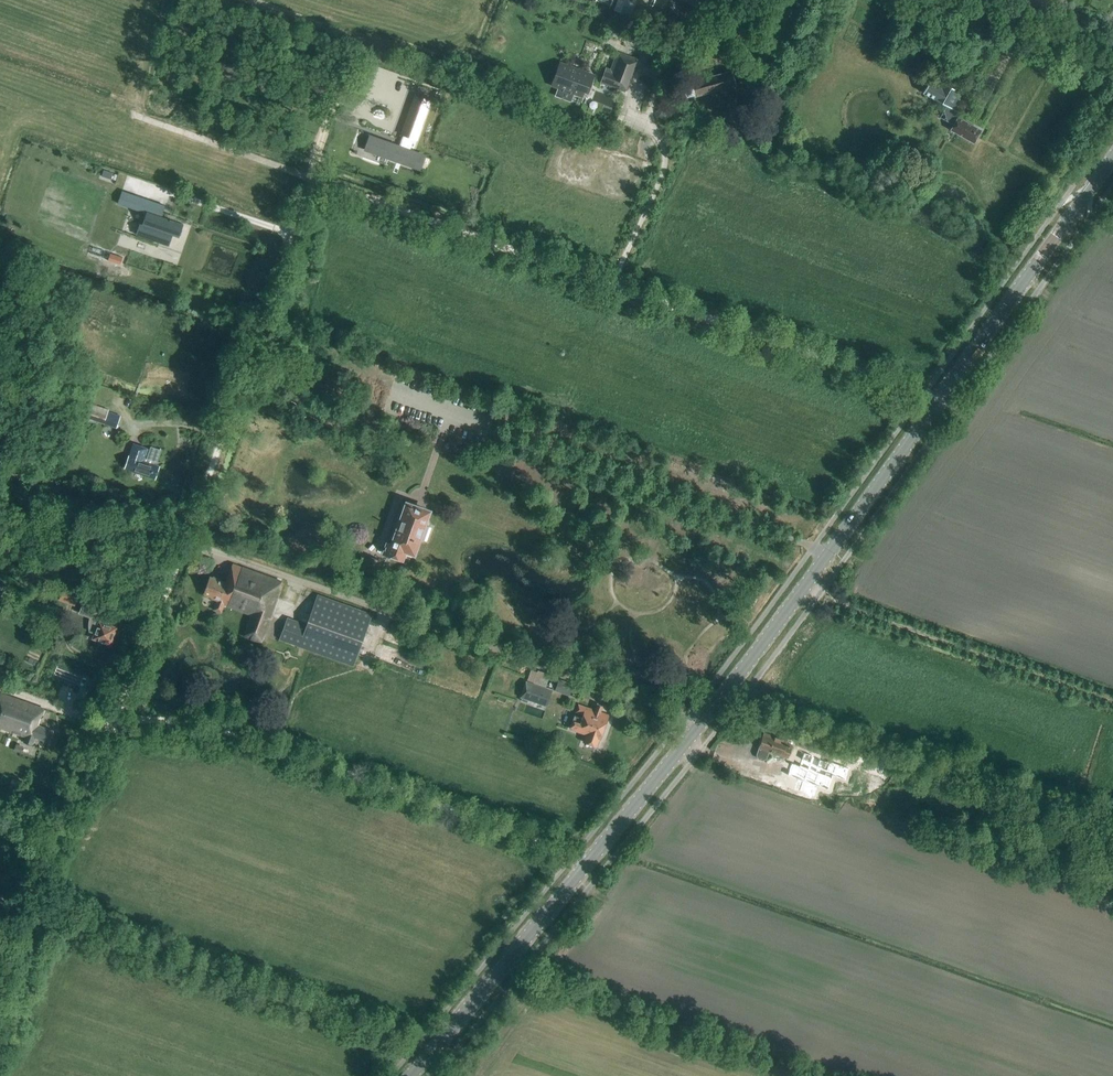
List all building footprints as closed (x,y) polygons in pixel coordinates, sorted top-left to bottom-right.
[(622,0),(619,0),(618,0),(613,12),(630,18),(636,4),(626,0),(625,0),(624,2),(622,1),(622,0)] [(736,25),(731,36),(741,41),(746,30),(736,25)] [(625,93),(637,60),(617,52),(610,70),(606,68),(600,84),(625,93)] [(588,94),(595,75),(559,62),(550,87),(582,98),(584,93),(588,94)] [(694,98),(736,86),(732,71),(690,83),(692,86),(685,88),(686,96),(693,94),(694,98)] [(398,87),(400,78),(388,75),(385,84),(398,87)] [(941,87),(930,81),(923,93),(946,106),(940,118),(953,125),(951,130),(974,143),(980,131),(958,118),(960,113),(955,110),(961,98),(956,95),(958,91),(943,83),(941,87)] [(367,149),(367,150),(418,168),(419,168),(423,157),(423,156),(410,151),(414,138),(417,139),(430,102),(415,97),(402,134),(404,135),(401,144),(402,144),(401,148),(371,138),(371,139),(367,149)] [(102,176),(111,179),(113,173),(104,170),(102,176)] [(127,200),(133,202),(135,196),(122,192),(121,195),(128,198),(127,200)] [(141,224),(137,235),(168,246),(171,236),(173,236),(173,235),(179,237),(184,225),(161,217),(165,206),(149,201),(145,213),(147,213),(143,225),(141,224)] [(91,404),(86,418),(117,428),(121,416),(108,412),(109,410),(91,404)] [(149,450),(147,449),(147,448),(134,444),(125,469),(155,479),(159,467),(154,465),(155,462),(157,463),(161,450),(151,447),(149,450)] [(428,521),(429,518),(428,514),(428,512),(407,504),(401,520),(398,519),(395,528),(398,529),(393,545),(388,543),(384,554),(402,560),(404,554),(411,557),(413,553),(414,553),(419,539),(424,541),(429,527),(424,525),(425,523),(428,521)] [(368,559),(362,557),(358,569),(376,575),(380,561),(369,557),(368,559)] [(278,591),(281,582),(233,564),(226,583),(210,577),(203,594),(213,598),(212,599),(217,601),(214,610),(221,613),(224,605),(252,615),(244,636),(261,643),(280,592),(278,591)] [(361,586),(372,589),(376,578),(365,574),(361,586)] [(62,588),(57,601),(73,607),(77,594),(62,588)] [(353,667),(372,614),(318,594),(307,624),(287,617),(279,640),(353,667)] [(110,644),(116,628),(109,626),(111,619),(93,613),(91,617),(91,631),(96,633),(94,638),(110,644)] [(569,696),(573,684),(559,679),(555,691),(569,696)] [(547,707),(552,690),(526,681),(520,698),(547,707)] [(54,731),(39,725),(45,709),(0,694),(0,728),(26,737),(24,743),(32,746),(35,738),(50,743),(54,731)] [(595,710),(578,705),(576,712),(583,715),(582,718),(574,716),(570,729),(586,735),(583,742),(596,747),(599,739),(600,739),(609,715),(600,712),(602,708),(596,706),(595,710)] [(788,758),(792,746),(786,744),(787,741),(763,733),(761,739),(760,741),(759,743),(759,745),(758,748),(759,748),(757,755),(758,759),(762,760),(766,758),(768,751),(788,758)] [(24,746),(17,744),(14,751),(21,753),(24,746)] [(792,757),(788,770),(803,776),(800,785),(814,790),(818,780),(829,784),(834,770),(847,774),(851,761),(832,755),(831,757),(814,751),(815,749),(806,747),(801,761),(792,757)] [(856,748),(853,758),(894,772),(897,762),(856,748)] [(794,788),(799,776),(772,767),(768,779),(794,788)] [(25,783),(12,778),(8,790),(20,795),(25,783)]
